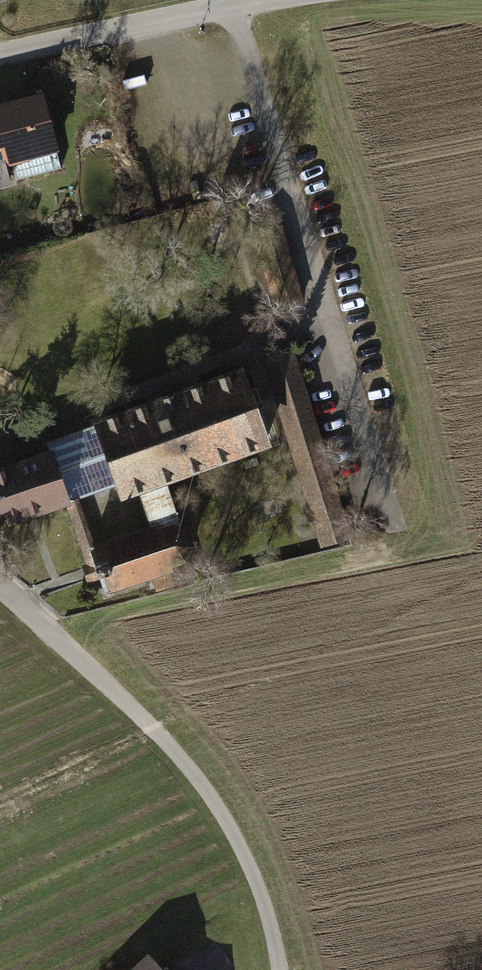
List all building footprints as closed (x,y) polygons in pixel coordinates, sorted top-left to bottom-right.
[(0,106),(0,187),(9,185),(5,168),(58,155),(43,95),(0,106)] [(298,349),(261,360),(314,544),(351,534),(298,349)] [(248,371),(94,423),(96,430),(114,485),(121,504),(276,453),(248,371)] [(96,430),(50,446),(69,501),(114,485),(96,430)] [(0,469),(0,530),(70,506),(51,452),(0,469)] [(177,520),(98,545),(104,565),(113,593),(192,568),(177,520)] [(146,953),(128,969),(162,969),(146,953)]
